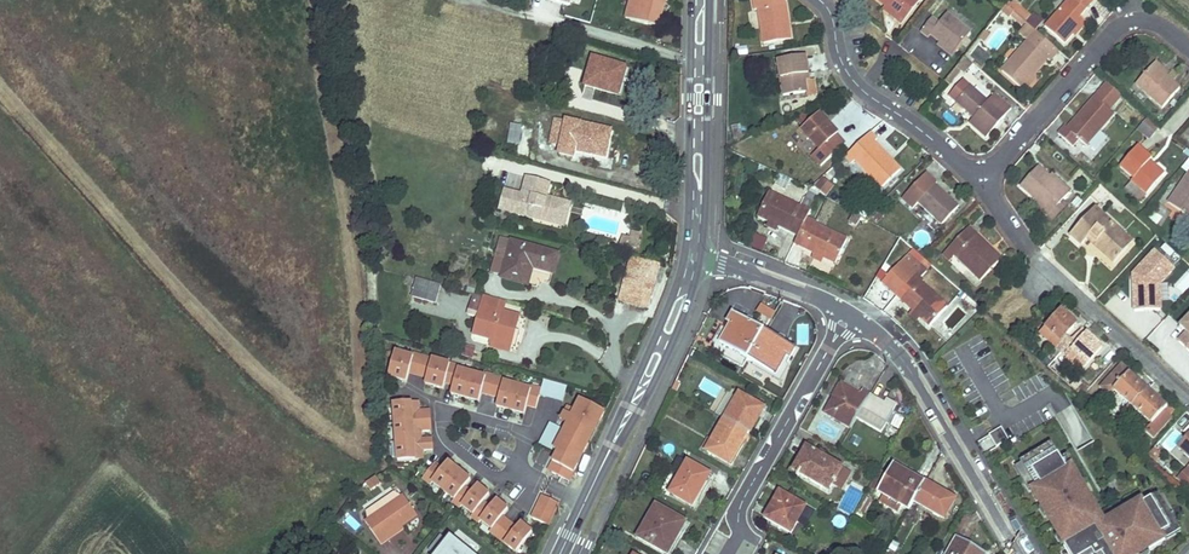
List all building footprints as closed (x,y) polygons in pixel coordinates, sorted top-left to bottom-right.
[(666,0),(631,0),(629,7),(626,18),(659,27),(666,0)] [(782,0),(753,0),(754,9),(759,8),(764,43),(791,39),(786,4),(783,5),(782,0)] [(918,0),(876,0),(885,7),(896,16),(897,16),(895,19),(894,19),(901,24),(919,1),(918,0)] [(1019,7),(1011,0),(1008,3),(1006,6),(1013,13),(1018,8),(1019,7)] [(1080,17),(1095,0),(1068,0),(1044,27),(1065,45),(1084,21),(1080,17)] [(1013,13),(1006,6),(1001,12),(1008,19),(1010,16),(1013,13)] [(896,16),(885,7),(882,10),(884,11),(894,19),(895,19),(897,16),(896,16)] [(1025,22),(1029,18),(1018,8),(1013,13),(1025,23),(1025,22)] [(1025,23),(1013,13),(1010,16),(1022,27),(1025,24),(1025,23)] [(1039,29),(1044,20),(1032,13),(1027,23),(1039,29)] [(953,54),(970,33),(947,15),(938,25),(931,20),(921,33),(928,39),(930,36),(939,43),(953,54)] [(1031,74),(1045,59),(1049,62),(1058,52),(1036,33),(1027,25),(1019,35),(1028,42),(1001,72),(1019,88),(1031,74)] [(989,36),(984,33),(978,40),(982,44),(989,36)] [(953,54),(939,43),(936,46),(950,58),(951,56),(953,54)] [(805,81),(805,74),(809,74),(806,56),(779,60),(783,96),(807,92),(805,81)] [(945,78),(953,85),(972,63),(964,56),(945,78)] [(617,95),(625,68),(592,59),(585,86),(617,95)] [(1168,74),(1156,63),(1153,66),(1155,68),(1165,77),(1167,74),(1168,74)] [(1178,89),(1165,77),(1155,68),(1153,66),(1136,85),(1162,108),(1178,89)] [(1024,91),(1036,78),(1031,74),(1019,88),(1020,88),(1024,92),(1024,91)] [(986,139),(1010,110),(993,96),(987,103),(970,88),(957,103),(974,119),(969,124),(986,139)] [(1085,146),(1113,115),(1095,99),(1067,129),(1064,127),(1058,134),(1072,147),(1079,140),(1085,146)] [(838,134),(819,113),(801,129),(820,151),(838,134)] [(1136,128),(1149,140),(1159,128),(1146,117),(1136,128)] [(604,157),(610,131),(555,119),(550,142),(561,145),(559,153),(572,157),(574,151),(604,157)] [(516,155),(529,157),(535,128),(511,124),(507,144),(517,146),(516,155)] [(875,141),(877,140),(870,133),(855,147),(845,157),(851,164),(855,161),(881,189),(901,170),(875,141)] [(1162,176),(1148,164),(1150,161),(1152,159),(1138,147),(1120,167),(1134,180),(1132,182),(1147,194),(1162,176)] [(1165,174),(1151,162),(1150,161),(1148,164),(1162,176),(1163,176),(1165,174)] [(1062,201),(1070,192),(1064,186),(1064,187),(1061,189),(1050,178),(1049,177),(1038,167),(1020,187),(1035,201),(1049,214),(1050,213),(1062,201)] [(936,185),(938,183),(927,173),(903,199),(913,209),(920,202),(943,224),(959,207),(936,185)] [(1064,186),(1052,175),(1051,175),(1049,177),(1050,178),(1061,189),(1064,187),(1064,186)] [(1188,175),(1168,203),(1188,218),(1188,175)] [(786,191),(791,182),(778,176),(774,185),(786,191)] [(826,196),(835,186),(823,176),(814,186),(826,196)] [(558,225),(564,202),(546,197),(550,183),(526,177),(522,195),(504,190),(499,209),(558,225)] [(813,203),(817,195),(809,191),(805,199),(813,203)] [(807,218),(813,203),(805,199),(801,208),(768,193),(758,217),(768,222),(778,226),(788,231),(798,236),(807,218)] [(1067,206),(1062,201),(1050,213),(1049,214),(1035,201),(1035,202),(1032,204),(1035,206),(1052,222),(1053,221),(1067,206)] [(564,226),(570,203),(564,202),(558,225),(564,226)] [(1117,242),(1124,235),(1094,209),(1069,236),(1081,246),(1086,240),(1089,238),(1095,242),(1094,243),(1092,245),(1092,246),(1112,264),(1126,249),(1118,242),(1117,242)] [(857,226),(862,218),(853,213),(849,221),(857,226)] [(847,240),(816,225),(817,223),(807,218),(798,236),(796,241),(804,245),(803,249),(814,254),(824,259),(835,264),(847,240)] [(778,226),(768,222),(766,227),(767,227),(776,232),(776,231),(778,226)] [(991,247),(970,226),(956,241),(943,254),(950,260),(955,255),(981,281),(1001,260),(1001,259),(990,248),(991,247)] [(631,239),(629,246),(636,248),(640,233),(633,231),(631,239)] [(751,247),(764,251),(768,238),(755,234),(751,247)] [(882,256),(893,240),(885,235),(875,252),(882,256)] [(1126,249),(1132,242),(1124,235),(1117,242),(1118,242),(1126,249)] [(631,239),(622,236),(620,244),(629,246),(631,239)] [(553,272),(558,255),(501,239),(496,256),(507,259),(502,276),(502,277),(526,283),(531,267),(553,272)] [(804,245),(796,241),(794,244),(803,249),(804,245)] [(1003,258),(991,247),(990,248),(1001,259),(1001,260),(1003,258)] [(822,263),(824,259),(814,254),(812,258),(821,263),(822,263)] [(502,276),(507,259),(496,256),(492,273),(502,276)] [(1133,257),(1134,310),(1166,309),(1165,256),(1133,257)] [(647,309),(659,266),(635,259),(631,258),(619,301),(647,309)] [(947,307),(922,283),(923,282),(916,275),(899,293),(897,295),(904,302),(913,310),(914,312),(920,317),(929,326),(947,307)] [(1188,287),(1188,279),(1186,276),(1179,283),(1187,290),(1188,287)] [(438,294),(440,284),(418,278),(415,287),(438,294)] [(435,304),(438,294),(415,287),(412,297),(435,304)] [(490,308),(493,299),(485,297),(483,306),(490,308)] [(503,312),(505,303),(493,299),(490,308),(503,312)] [(515,329),(518,316),(503,312),(490,308),(483,306),(475,304),(473,313),(480,316),(474,335),(494,341),(492,347),(508,351),(510,345),(511,343),(505,341),(509,329),(514,331),(515,329)] [(771,320),(775,312),(762,304),(758,312),(762,315),(771,320)] [(920,317),(914,312),(913,310),(910,314),(917,321),(917,320),(920,317)] [(1055,347),(1061,352),(1072,340),(1067,335),(1074,327),(1067,321),(1069,318),(1062,311),(1041,334),(1055,347)] [(743,368),(748,360),(765,331),(771,320),(762,315),(756,326),(753,324),(755,321),(755,319),(750,316),(748,317),(746,320),(735,314),(718,343),(714,351),(743,368)] [(1179,325),(1185,331),(1177,339),(1188,350),(1188,315),(1179,325)] [(1067,321),(1074,327),(1076,324),(1069,318),(1067,321)] [(513,336),(514,331),(509,329),(505,341),(511,343),(513,336)] [(515,329),(514,331),(513,336),(511,343),(510,345),(515,346),(519,331),(515,329)] [(779,378),(796,349),(765,331),(748,360),(779,378)] [(1067,359),(1081,372),(1102,348),(1087,334),(1077,345),(1072,340),(1061,352),(1068,359),(1067,359)] [(463,355),(472,358),(474,350),(465,347),(463,355)] [(1050,353),(1055,358),(1061,352),(1055,347),(1050,353)] [(388,377),(408,383),(415,354),(396,349),(388,377)] [(481,399),(486,370),(425,360),(420,389),(481,399)] [(1145,392),(1137,385),(1139,382),(1121,366),(1101,388),(1109,396),(1114,391),(1129,405),(1126,408),(1129,411),(1145,392)] [(517,385),(520,373),(513,371),(510,383),(517,385)] [(539,402),(546,380),(520,373),(517,385),(514,395),(539,402)] [(1145,392),(1148,390),(1139,382),(1137,385),(1145,392)] [(857,419),(870,395),(862,390),(860,394),(843,383),(825,412),(834,418),(836,414),(841,417),(839,420),(852,428),(857,419)] [(1077,393),(1082,397),(1089,389),(1084,385),(1077,393)] [(1148,390),(1145,392),(1154,401),(1157,398),(1148,390)] [(1144,431),(1152,438),(1171,417),(1164,410),(1167,407),(1157,398),(1154,401),(1145,392),(1129,411),(1132,414),(1136,411),(1151,424),(1144,431)] [(740,429),(755,403),(739,393),(728,412),(732,415),(728,422),(740,429)] [(567,435),(582,405),(560,395),(545,424),(567,435)] [(880,433),(897,406),(886,399),(884,403),(870,395),(857,419),(880,433)] [(433,434),(432,403),(394,404),(395,460),(424,459),(424,450),(433,450),(433,434)] [(749,434),(764,408),(755,403),(740,429),(746,432),(749,434)] [(891,426),(899,429),(903,418),(895,415),(891,426)] [(737,447),(746,432),(740,429),(728,422),(724,420),(713,439),(706,450),(731,465),(740,449),(737,447)] [(986,436),(994,449),(1009,440),(1002,427),(986,436)] [(1175,429),(1162,444),(1171,452),(1184,437),(1175,429)] [(706,450),(713,439),(707,435),(706,435),(700,446),(706,450)] [(1179,449),(1184,454),(1188,459),(1188,438),(1179,449)] [(1067,471),(1051,445),(1020,464),(1035,488),(1031,491),(1042,509),(1045,507),(1050,516),(1047,517),(1059,537),(1062,535),(1066,543),(1063,545),(1069,553),(1092,553),(1093,553),(1138,553),(1147,549),(1148,551),(1167,540),(1163,535),(1178,526),(1159,495),(1134,510),(1132,507),(1122,513),(1124,517),(1116,521),(1114,518),(1099,527),(1092,515),(1098,511),(1087,494),(1084,496),(1079,487),(1082,485),(1072,468),(1067,471)] [(841,468),(806,448),(793,471),(819,487),(822,483),(829,488),(831,485),(841,469),(841,468)] [(1155,460),(1162,453),(1156,449),(1150,456),(1155,460)] [(1188,467),(1188,466),(1188,459),(1184,454),(1179,459),(1188,467)] [(704,491),(712,476),(688,462),(670,492),(691,505),(701,489),(704,491)] [(914,501),(925,482),(916,477),(913,481),(900,474),(902,469),(894,464),(887,475),(877,492),(883,496),(899,505),(908,510),(914,501)] [(1035,488),(1020,464),(1016,466),(1031,491),(1035,488)] [(850,473),(849,473),(841,468),(841,469),(831,485),(840,490),(850,473)] [(877,492),(887,475),(880,471),(870,489),(877,492)] [(365,484),(372,491),(381,483),(375,476),(365,484)] [(944,519),(955,500),(925,482),(914,501),(944,519)] [(790,532),(805,507),(780,493),(766,518),(790,532)] [(401,525),(417,515),(403,496),(385,508),(376,515),(366,522),(382,544),(390,538),(387,535),(401,525)] [(512,553),(542,512),(521,496),(500,523),(488,514),(478,528),(512,553)] [(895,511),(899,505),(883,496),(882,497),(880,501),(879,502),(895,511)] [(865,516),(873,502),(872,502),(866,499),(858,511),(859,512),(865,515),(865,516)] [(385,508),(380,500),(370,507),(376,515),(385,508)] [(678,536),(686,522),(658,507),(648,525),(645,523),(637,536),(663,551),(673,534),(673,533),(678,536)] [(836,516),(834,527),(844,529),(847,518),(836,516)] [(404,529),(401,525),(387,535),(390,538),(404,529)] [(1181,532),(1178,526),(1163,535),(1167,540),(1181,532)] [(678,536),(673,533),(673,534),(663,551),(667,553),(668,553),(678,536)] [(451,538),(449,541),(441,535),(428,550),(433,553),(472,553),(451,538)] [(957,537),(948,553),(985,553),(957,537)]
